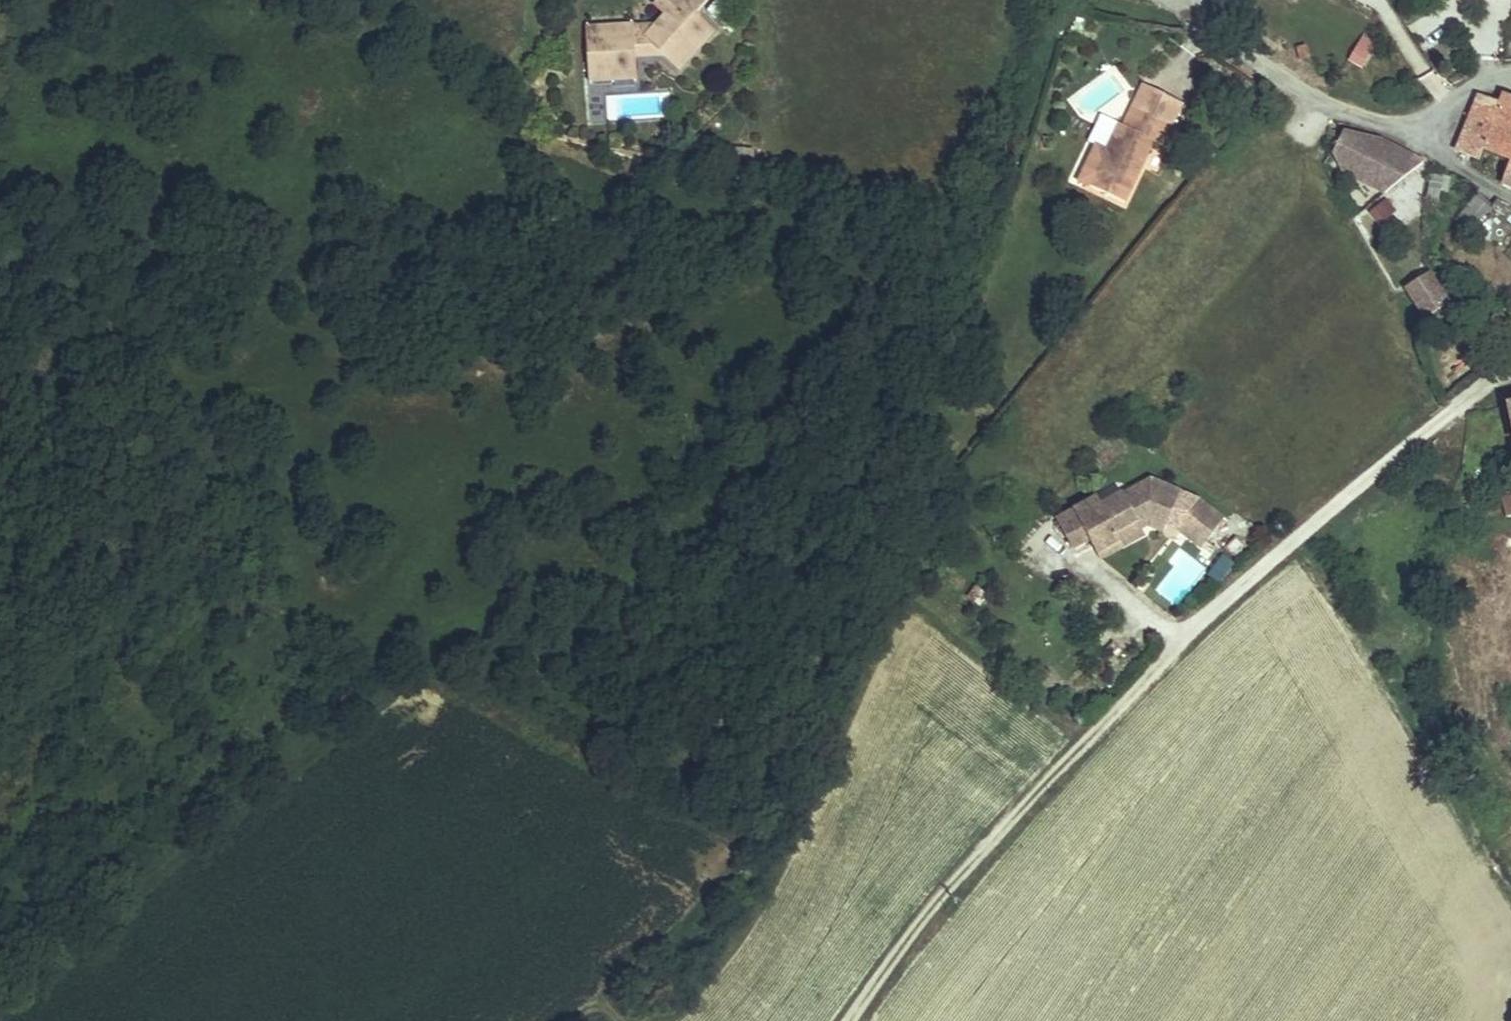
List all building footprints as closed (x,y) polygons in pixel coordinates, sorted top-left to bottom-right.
[(698,13),(709,0),(662,0),(659,4),(670,14),(662,23),(650,37),(637,38),(624,26),(593,29),(597,79),(642,75),(641,60),(668,53),(684,67),(717,29),(698,13)] [(662,23),(624,26),(637,38),(650,37),(662,23)] [(1346,58),(1362,67),(1377,41),(1360,32),(1346,58)] [(1179,97),(1141,74),(1129,94),(1167,117),(1179,97)] [(642,75),(597,79),(598,87),(643,83),(642,75)] [(1094,139),(1086,134),(1068,162),(1113,190),(1149,131),(1155,136),(1167,117),(1129,94),(1120,109),(1114,106),(1100,129),(1094,139)] [(1501,103),(1485,140),(1498,146),(1502,148),(1510,130),(1510,97),(1504,94),(1501,103)] [(1463,144),(1480,152),(1485,140),(1501,103),(1482,96),(1463,144)] [(1326,165),(1395,196),(1415,152),(1346,121),(1326,165)] [(1100,129),(1091,124),(1086,134),(1094,139),(1100,129)] [(1510,152),(1510,130),(1502,148),(1510,152)] [(1430,172),(1427,193),(1447,197),(1451,176),(1430,172)] [(1463,215),(1478,225),(1496,207),(1486,195),(1463,215)] [(1378,225),(1398,211),(1387,196),(1367,210),(1378,225)] [(1496,207),(1504,215),(1510,209),(1510,205),(1503,200),(1496,207)] [(1475,228),(1478,225),(1463,215),(1462,216),(1473,230),(1475,228)] [(1456,301),(1436,269),(1412,285),(1433,318),(1456,301)] [(1095,539),(1106,560),(1130,548),(1120,526),(1141,517),(1154,528),(1160,533),(1178,495),(1153,484),(1101,509),(1098,503),(1059,523),(1072,550),(1095,539)] [(1201,505),(1180,530),(1205,550),(1225,524),(1201,505)] [(1120,526),(1130,548),(1146,541),(1142,533),(1154,528),(1141,517),(1120,526)]
